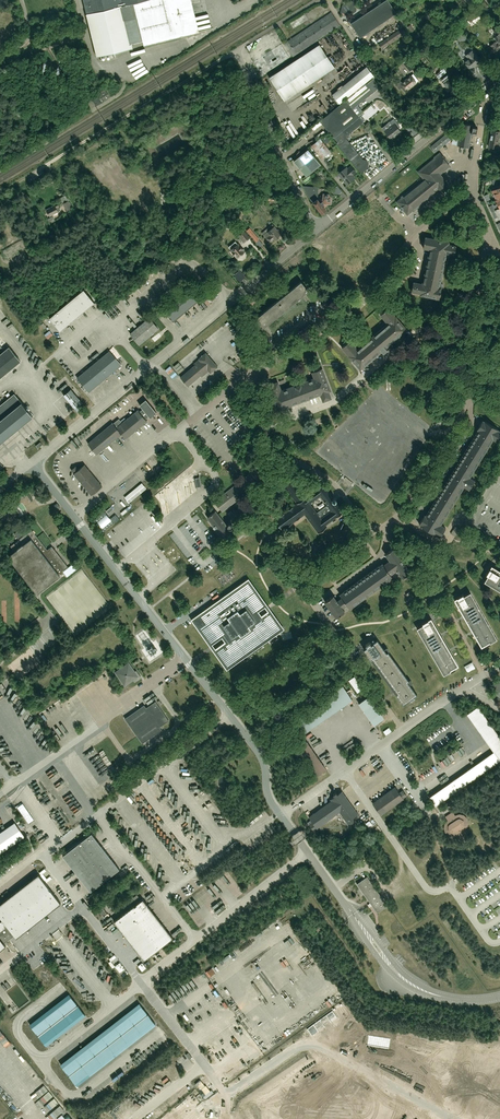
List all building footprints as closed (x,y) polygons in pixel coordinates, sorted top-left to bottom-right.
[(97,57),(197,33),(189,0),(83,0),(97,57)] [(350,23),(360,37),(396,13),(388,0),(385,0),(350,23)] [(342,5),(341,12),(344,13),(345,15),(347,15),(351,13),(353,13),(356,11),(357,9),(354,6),(355,4),(353,1),(351,1),(347,3),(346,3),(342,5)] [(481,13),(489,6),(484,1),(477,7),(481,13)] [(470,23),(479,15),(475,11),(466,18),(470,23)] [(284,43),(293,57),(340,25),(331,12),(284,43)] [(381,48),(389,44),(405,33),(402,28),(385,39),(378,43),(381,48)] [(499,47),(499,28),(496,31),(499,34),(494,38),(497,41),(496,42),(495,42),(490,45),(492,48),(491,50),(494,53),(499,48),(499,47)] [(335,67),(319,44),(269,77),(284,101),(335,67)] [(474,53),(472,51),(466,55),(468,58),(464,61),(471,70),(481,61),(474,53)] [(444,64),(451,72),(455,69),(451,64),(451,65),(447,60),(444,64)] [(406,66),(410,72),(415,67),(411,62),(406,66)] [(441,81),(442,80),(445,83),(443,84),(446,87),(448,86),(449,86),(453,83),(452,83),(454,81),(451,78),(452,78),(448,74),(450,73),(444,66),(440,70),(440,71),(436,75),(441,81)] [(374,76),(366,67),(332,94),(339,104),(374,76)] [(323,80),(327,88),(337,83),(332,73),(326,76),(327,78),(323,80)] [(399,79),(394,83),(399,90),(401,88),(405,92),(418,80),(413,74),(407,79),(408,81),(406,83),(404,81),(402,83),(399,79)] [(356,92),(346,100),(353,109),(366,99),(373,92),(370,88),(366,84),(356,92)] [(99,99),(108,94),(105,89),(91,97),(96,105),(101,102),(99,99)] [(363,122),(353,109),(346,100),(320,121),(327,129),(337,142),(336,143),(359,171),(362,171),(367,168),(368,163),(365,160),(363,160),(346,139),(346,135),(363,122)] [(288,111),(283,116),(288,120),(290,118),(292,120),(290,122),(294,126),(297,124),(300,127),(307,120),(294,107),(292,110),(294,112),(292,115),(288,111)] [(394,124),(385,131),(391,139),(400,132),(396,127),(398,125),(395,120),(393,122),(394,124)] [(461,123),(458,146),(469,147),(471,133),(476,134),(477,128),(471,126),(471,125),(461,123)] [(457,134),(453,128),(430,147),(434,153),(457,134)] [(489,147),(498,148),(499,134),(499,131),(492,130),(491,139),(489,139),(489,141),(490,142),(489,147)] [(311,146),(322,159),(331,152),(320,138),(311,146)] [(294,161),(305,175),(319,164),(308,150),(294,161)] [(397,201),(397,202),(408,215),(408,214),(412,210),(413,211),(420,206),(419,205),(438,189),(439,190),(447,183),(439,174),(450,166),(444,159),(445,158),(440,153),(434,158),(435,158),(418,172),(424,179),(409,192),(408,191),(401,197),(402,198),(397,202),(397,201)] [(352,175),(356,172),(351,166),(348,169),(346,167),(338,174),(347,184),(355,178),(352,175)] [(335,188),(334,194),(339,194),(342,191),(337,186),(335,188)] [(322,213),(325,210),(323,206),(327,203),(330,204),(331,204),(331,203),(331,199),(331,198),(329,195),(328,194),(328,195),(323,194),(323,196),(318,200),(317,199),(318,199),(317,199),(318,188),(304,187),(308,196),(313,202),(316,205),(316,206),(319,209),(318,209),(319,209),(322,213)] [(72,208),(68,200),(63,204),(67,211),(72,208)] [(46,209),(50,216),(58,211),(60,210),(57,203),(53,205),(53,206),(46,209)] [(225,219),(228,222),(232,218),(229,215),(227,212),(225,214),(222,215),(225,219)] [(279,228),(277,229),(274,226),(272,224),(262,233),(264,235),(270,242),(274,239),(280,234),(279,234),(282,231),(279,228)] [(244,231),(238,235),(244,242),(250,238),(244,231)] [(259,239),(253,231),(249,234),(256,242),(259,239)] [(420,294),(439,298),(441,288),(439,287),(446,253),(454,254),(456,246),(448,244),(449,242),(425,237),(423,248),(430,249),(422,284),(413,282),(411,291),(420,293),(420,294)] [(229,247),(231,250),(237,257),(244,251),(238,244),(235,241),(229,247)] [(403,291),(405,280),(399,279),(397,289),(403,291)] [(253,320),(261,330),(309,291),(301,281),(253,320)] [(162,308),(161,308),(173,322),(173,321),(200,299),(189,285),(162,308)] [(60,331),(94,302),(84,289),(49,318),(60,331)] [(342,347),(360,369),(382,351),(383,353),(387,350),(385,348),(407,329),(388,308),(380,314),(388,323),(357,349),(350,340),(342,347)] [(158,318),(154,313),(150,317),(154,322),(158,318)] [(130,334),(139,344),(158,328),(149,317),(130,334)] [(20,361),(9,347),(0,354),(0,378),(20,361)] [(77,377),(89,392),(89,391),(121,365),(121,364),(110,350),(77,377)] [(180,377),(188,386),(200,375),(201,377),(209,371),(210,373),(217,367),(206,352),(198,359),(199,359),(194,364),(195,365),(180,377)] [(278,381),(269,385),(272,393),(271,394),(278,412),(288,408),(287,406),(289,405),(293,404),(298,402),(301,401),(306,399),(310,398),(314,396),(318,395),(320,394),(323,402),(331,399),(328,391),(330,390),(322,367),(312,371),(314,378),(312,378),(308,380),(304,382),(300,383),(295,385),(292,386),(287,388),(283,389),(281,390),(278,381)] [(82,403),(71,389),(63,395),(75,409),(82,403)] [(14,394),(0,406),(0,443),(1,442),(2,442),(2,441),(6,438),(7,438),(7,437),(11,433),(12,434),(12,433),(16,429),(17,429),(22,425),(27,421),(27,420),(32,416),(14,394)] [(147,421),(145,419),(149,416),(150,418),(156,413),(146,400),(139,405),(143,409),(140,412),(138,410),(122,423),(119,419),(113,423),(88,444),(97,454),(121,434),(125,439),(147,421)] [(440,536),(445,528),(440,524),(464,486),(469,489),(474,480),(469,477),(493,439),(498,442),(499,439),(499,431),(498,430),(499,429),(484,420),(484,421),(482,420),(477,429),(478,430),(426,515),(424,515),(419,524),(420,524),(420,525),(434,534),(435,533),(440,536)] [(102,486),(84,464),(79,469),(76,466),(71,469),(74,473),(73,473),(91,495),(102,486)] [(215,501),(222,511),(257,484),(249,474),(215,501)] [(279,516),(276,518),(275,518),(275,519),(282,529),(283,529),(283,530),(284,529),(283,529),(287,526),(287,527),(288,526),(287,526),(292,523),(292,522),(296,520),(300,517),(301,517),(301,516),(304,514),(305,514),(318,532),(327,526),(326,524),(343,512),(335,501),(336,500),(336,499),(335,497),(334,497),(333,498),(323,484),(307,496),(293,477),(284,484),(297,502),(296,503),(293,506),(293,505),(292,506),(288,509),(287,509),(288,509),(284,512),(283,512),(284,512),(280,515),(279,515),(279,516)] [(142,482),(124,497),(129,503),(146,488),(142,482)] [(217,514),(215,511),(214,512),(212,513),(211,514),(210,515),(209,516),(207,517),(209,520),(210,520),(212,523),(212,524),(213,524),(224,539),(232,533),(231,531),(229,529),(229,528),(230,528),(230,529),(231,529),(231,528),(232,528),(232,527),(233,527),(233,526),(233,525),(232,525),(232,524),(231,524),(231,523),(230,523),(229,523),(229,524),(228,524),(228,525),(227,525),(227,526),(217,514)] [(119,519),(115,514),(110,519),(104,512),(93,521),(102,533),(105,531),(105,530),(114,523),(119,519)] [(23,534),(24,535),(10,546),(15,551),(8,556),(37,593),(60,575),(59,573),(63,570),(64,571),(63,571),(67,576),(77,568),(73,563),(65,570),(64,569),(68,566),(54,549),(52,551),(49,548),(47,549),(32,529),(25,535),(20,529),(14,534),(18,538),(23,534)] [(451,545),(450,546),(455,549),(453,553),(459,557),(461,553),(466,556),(467,555),(470,550),(470,549),(465,546),(460,542),(459,543),(455,540),(454,539),(451,545)] [(411,572),(393,548),(385,554),(390,560),(384,565),(382,563),(339,594),(342,597),(337,601),(333,595),(325,601),(336,617),(344,610),(342,608),(347,604),(350,608),(393,577),(390,574),(397,570),(402,578),(411,572)] [(499,591),(499,571),(499,572),(496,571),(497,569),(495,568),(492,566),(490,569),(489,569),(487,572),(486,574),(488,575),(484,581),(499,591)] [(261,616),(258,611),(260,610),(262,608),(265,606),(248,583),(248,582),(195,620),(212,644),(214,642),(217,640),(219,639),(222,637),(225,641),(222,643),(220,645),(218,647),(215,649),(227,665),(270,635),(280,628),(271,615),(268,611),(266,613),(263,614),(261,616)] [(497,639),(470,592),(464,596),(463,594),(460,596),(457,597),(457,598),(454,599),(456,602),(456,603),(457,605),(458,605),(459,604),(460,607),(459,607),(464,615),(465,618),(466,620),(468,619),(469,622),(468,623),(472,631),(474,633),(475,636),(475,635),(476,635),(478,637),(477,638),(481,646),(485,644),(489,642),(490,643),(497,639)] [(428,620),(424,621),(422,623),(423,625),(417,628),(443,675),(450,671),(450,670),(454,667),(457,665),(453,657),(452,658),(450,655),(451,655),(452,654),(450,652),(449,650),(444,642),(443,642),(441,640),(443,639),(442,637),(441,637),(440,634),(435,626),(434,627),(432,625),(434,624),(433,622),(433,621),(432,622),(431,619),(428,620)] [(386,652),(377,639),(371,643),(370,641),(366,644),(367,646),(364,649),(371,659),(372,658),(397,693),(396,694),(403,704),(417,694),(408,681),(409,680),(388,651),(386,652)] [(472,662),(464,666),(467,672),(475,668),(472,662)] [(135,682),(139,679),(140,675),(136,670),(135,671),(129,663),(115,672),(124,685),(133,679),(135,682)] [(491,684),(499,700),(499,679),(491,684)] [(343,686),(296,719),(304,732),(351,699),(352,699),(343,686)] [(359,702),(359,703),(374,725),(375,725),(375,724),(383,719),(368,697),(360,703),(359,702)] [(125,718),(142,743),(162,730),(160,727),(160,726),(159,727),(158,726),(160,725),(160,726),(161,726),(161,725),(169,720),(155,701),(148,706),(147,707),(148,708),(147,709),(146,708),(147,708),(146,707),(146,708),(144,705),(125,718)] [(494,752),(429,797),(435,805),(499,760),(499,738),(477,706),(468,713),(468,712),(467,713),(494,752)] [(305,741),(297,747),(317,776),(326,769),(323,765),(323,766),(305,740),(305,741)] [(395,787),(372,803),(380,814),(403,798),(406,795),(403,790),(399,793),(395,787)] [(313,823),(309,825),(313,830),(316,828),(317,828),(339,812),(347,822),(347,821),(350,825),(355,821),(352,818),(358,814),(341,791),(337,794),(336,792),(333,793),(335,796),(330,799),(331,800),(309,817),(313,823)] [(444,823),(443,828),(445,832),(448,835),(453,836),(457,834),(459,838),(461,837),(465,834),(467,833),(464,829),(467,826),(468,822),(466,818),(463,815),(458,814),(455,815),(452,812),(450,813),(447,815),(445,817),(447,820),(444,823)] [(25,836),(15,822),(0,832),(0,853),(25,836)] [(91,833),(63,855),(90,891),(119,868),(91,833)] [(38,874),(0,904),(0,950),(6,945),(4,943),(14,935),(16,937),(61,903),(50,889),(50,890),(48,887),(49,887),(38,874)] [(371,883),(367,876),(357,884),(368,899),(370,901),(371,901),(377,910),(381,908),(382,909),(387,905),(380,895),(379,895),(378,893),(377,893),(370,884),(371,883)] [(134,906),(114,921),(144,960),(173,937),(143,899),(136,904),(136,905),(134,906)] [(33,1024),(50,1046),(89,1015),(71,994),(33,1024)] [(64,1064),(80,1085),(158,1024),(142,1003),(64,1064)] [(214,1092),(211,1089),(205,1094),(203,1096),(205,1099),(214,1092)]
